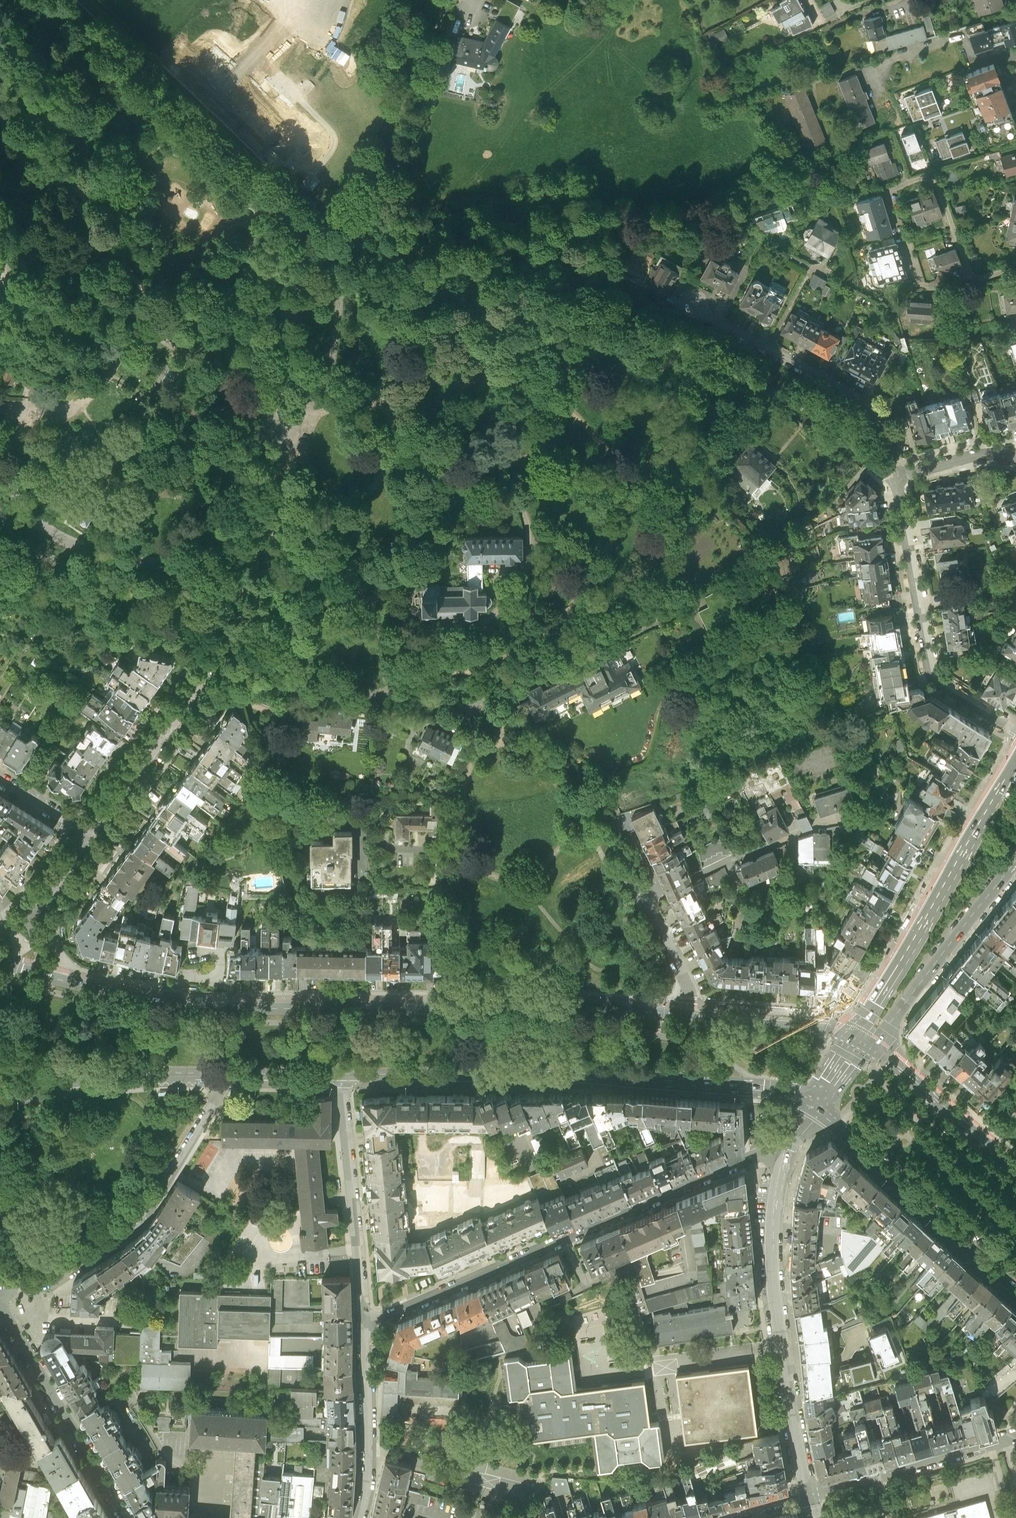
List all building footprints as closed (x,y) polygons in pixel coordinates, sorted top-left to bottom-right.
[(510,25),(521,6),(509,0),(507,0),(497,18),(485,41),(459,36),(453,64),(488,71),(491,71),(494,71),(496,70),(499,67),(500,65),(500,62),(499,60),(498,58),(496,56),(512,26),(510,25)] [(804,17),(802,12),(804,11),(797,0),(785,0),(779,4),(781,7),(771,12),(778,25),(781,23),(784,29),(789,27),(793,36),(813,27),(808,15),(804,17)] [(979,15),(993,10),(1003,7),(1001,0),(974,0),(979,15)] [(835,14),(829,3),(819,8),(825,19),(835,14)] [(1005,13),(1003,7),(993,10),(995,16),(1005,13)] [(930,17),(923,19),(927,33),(934,31),(930,17)] [(870,42),(872,42),(876,55),(889,51),(927,40),(924,27),(886,38),(880,18),(864,23),(870,42)] [(1005,43),(1006,47),(1015,44),(1015,22),(971,37),(976,53),(1005,43)] [(729,40),(723,30),(715,34),(713,32),(708,35),(714,48),(729,40)] [(825,55),(819,57),(821,62),(823,69),(829,67),(825,55)] [(993,62),(966,73),(969,79),(965,81),(968,88),(971,87),(971,86),(980,82),(989,79),(998,75),(993,62)] [(856,77),(839,83),(858,132),(875,125),(865,101),(868,100),(866,94),(863,95),(856,77)] [(992,86),(989,79),(980,82),(983,90),(992,86)] [(1008,106),(999,83),(992,86),(983,90),(975,93),(984,116),(995,144),(1015,136),(1015,126),(1014,120),(1015,120),(1015,114),(1012,115),(1008,106)] [(827,149),(802,89),(785,96),(809,156),(827,149)] [(904,100),(909,112),(936,101),(931,89),(904,100)] [(941,113),(936,101),(909,112),(914,124),(941,113)] [(914,132),(901,137),(911,164),(924,160),(920,149),(923,148),(922,144),(919,145),(914,132)] [(935,144),(942,161),(969,150),(963,133),(935,144)] [(889,160),(883,146),(864,153),(870,167),(873,166),(889,160)] [(1001,157),(1006,175),(1015,172),(1015,152),(1001,157)] [(838,168),(833,155),(823,159),(828,172),(838,168)] [(891,166),(889,160),(873,166),(879,181),(898,174),(895,165),(891,166)] [(811,170),(803,171),(805,179),(812,177),(811,170)] [(942,215),(932,191),(906,201),(915,225),(942,215)] [(891,234),(880,198),(858,205),(869,241),(891,234)] [(791,205),(751,221),(759,240),(769,236),(767,233),(776,230),(780,239),(790,235),(786,226),(797,221),(791,205)] [(1009,217),(1005,239),(1015,241),(1015,218),(1009,217)] [(818,219),(806,243),(828,255),(839,233),(825,225),(826,223),(818,219)] [(896,243),(868,251),(878,284),(905,276),(896,243)] [(924,251),(927,260),(934,257),(935,257),(932,248),(924,251)] [(935,257),(934,257),(939,271),(941,275),(962,267),(955,249),(935,257)] [(933,274),(939,271),(934,257),(927,260),(933,274)] [(737,273),(707,258),(697,277),(727,293),(737,273)] [(659,264),(647,287),(664,296),(677,274),(659,264)] [(738,307),(753,315),(763,296),(765,291),(750,283),(738,307)] [(829,288),(825,286),(820,295),(825,297),(829,288)] [(1003,294),(1006,312),(1015,310),(1015,292),(1003,294)] [(777,303),(763,296),(753,315),(768,322),(777,303)] [(668,305),(657,299),(653,307),(665,312),(668,305)] [(934,301),(907,300),(906,318),(934,318),(934,301)] [(779,333),(794,341),(805,321),(790,313),(779,333)] [(820,329),(805,321),(794,341),(809,350),(820,329)] [(838,338),(820,329),(809,350),(827,359),(838,338)] [(842,367),(856,375),(867,354),(861,351),(863,346),(854,342),(851,346),(850,346),(844,358),(846,359),(842,367)] [(896,361),(904,364),(908,351),(901,349),(896,361)] [(874,358),(867,354),(856,375),(872,383),(876,375),(878,376),(885,364),(883,363),(886,358),(876,353),(874,358)] [(12,384),(14,378),(28,382),(27,386),(32,388),(37,373),(17,367),(17,365),(0,360),(0,370),(5,372),(2,381),(12,384)] [(967,390),(972,404),(979,401),(975,387),(967,390)] [(1008,395),(1015,422),(1015,393),(1008,395)] [(989,428),(1007,422),(1000,398),(998,394),(980,400),(989,428)] [(1015,424),(1015,422),(1008,395),(1000,398),(1007,422),(1009,427),(1015,424)] [(959,397),(942,403),(951,431),(968,426),(959,397)] [(916,442),(934,436),(925,408),(917,410),(914,401),(906,404),(915,431),(912,431),(916,442)] [(942,403),(925,408),(934,436),(951,431),(942,403)] [(733,465),(747,476),(758,486),(774,466),(749,445),(733,465)] [(751,494),(758,486),(747,476),(740,485),(751,494)] [(969,483),(969,484),(972,496),(981,494),(980,484),(979,481),(969,483)] [(854,491),(844,501),(846,512),(849,510),(875,506),(873,496),(875,493),(867,485),(865,487),(859,482),(852,489),(854,491)] [(956,486),(950,487),(953,507),(973,503),(972,496),(969,484),(964,485),(963,482),(955,483),(956,486)] [(927,511),(953,507),(950,487),(943,489),(943,487),(937,488),(937,490),(924,492),(924,494),(923,494),(922,495),(921,496),(921,497),(921,498),(921,499),(921,500),(922,500),(923,501),(924,501),(925,501),(926,501),(927,511)] [(90,496),(79,513),(88,519),(99,501),(90,496)] [(1011,522),(1015,520),(1015,497),(1010,500),(1010,502),(1001,506),(1007,520),(1009,522),(1011,522)] [(877,523),(875,506),(849,510),(846,512),(848,526),(859,524),(859,526),(877,523)] [(929,519),(930,527),(944,525),(943,517),(929,519)] [(711,522),(707,518),(699,526),(703,530),(711,522)] [(930,527),(932,538),(931,538),(930,538),(929,538),(929,539),(928,540),(928,541),(928,542),(928,543),(929,543),(930,544),(931,545),(932,545),(933,544),(933,546),(965,541),(962,525),(961,524),(953,526),(953,523),(944,525),(930,527)] [(482,557),(506,556),(506,560),(514,560),(514,556),(522,556),(522,533),(465,534),(465,538),(464,538),(463,540),(463,543),(464,545),(466,545),(466,557),(467,557),(468,581),(478,580),(478,588),(483,588),(482,557)] [(854,563),(885,558),(881,537),(858,541),(858,537),(837,541),(840,556),(852,554),(854,563)] [(936,563),(938,563),(938,562),(949,560),(947,552),(935,554),(936,563)] [(857,580),(888,574),(885,558),(854,563),(857,580)] [(959,570),(957,559),(949,560),(938,562),(938,563),(941,579),(941,578),(942,579),(942,580),(943,580),(944,581),(945,581),(947,581),(948,580),(949,579),(949,578),(949,577),(960,575),(961,574),(962,574),(962,573),(962,572),(962,571),(961,571),(960,570),(959,570)] [(888,574),(857,580),(860,602),(862,602),(863,609),(869,608),(889,605),(888,598),(891,597),(888,574)] [(439,579),(427,579),(427,578),(426,577),(425,576),(423,576),(422,577),(421,577),(421,578),(421,579),(421,580),(421,581),(422,582),(423,582),(423,588),(422,588),(422,589),(418,589),(418,603),(423,603),(423,604),(425,604),(424,605),(424,606),(424,607),(425,607),(425,608),(426,608),(426,609),(428,609),(429,609),(429,611),(464,610),(478,610),(478,603),(487,603),(487,601),(488,601),(490,600),(491,598),(492,597),(492,596),(492,594),(492,593),(491,592),(490,591),(489,590),(488,590),(487,590),(486,587),(483,588),(478,588),(478,580),(468,581),(439,581),(439,579)] [(708,629),(751,607),(736,578),(704,594),(708,603),(698,609),(708,629)] [(960,590),(948,592),(950,603),(961,601),(960,590)] [(941,610),(944,628),(969,623),(970,623),(969,614),(964,615),(961,601),(950,603),(946,603),(947,609),(941,610)] [(889,605),(869,608),(871,619),(891,616),(889,605)] [(867,634),(894,629),(891,616),(871,619),(865,620),(867,634)] [(970,632),(969,623),(944,628),(947,647),(969,643),(975,642),(974,632),(970,632)] [(872,650),(900,645),(897,629),(894,629),(867,634),(870,646),(868,647),(868,650),(872,650)] [(1015,660),(1015,643),(1015,645),(1006,640),(1001,648),(1013,656),(1012,657),(1015,660)] [(871,663),(902,657),(900,645),(872,650),(873,656),(870,657),(871,663)] [(541,684),(527,691),(530,698),(526,700),(532,710),(536,720),(553,711),(551,708),(581,692),(591,712),(609,703),(629,692),(628,691),(641,684),(630,660),(625,663),(620,653),(614,656),(611,648),(597,655),(600,660),(581,670),(576,668),(569,672),(568,677),(544,689),(541,684)] [(952,650),(953,656),(965,654),(964,648),(952,650)] [(140,651),(137,665),(160,681),(173,663),(176,662),(174,655),(171,657),(140,651)] [(965,662),(964,655),(953,656),(948,657),(950,665),(965,662)] [(902,657),(871,663),(872,668),(875,667),(876,675),(873,675),(875,685),(906,680),(906,676),(907,676),(905,664),(903,664),(902,657)] [(109,679),(117,685),(143,704),(151,693),(160,681),(137,665),(134,662),(130,668),(119,660),(114,667),(132,680),(128,686),(121,681),(122,678),(114,672),(109,679)] [(701,668),(698,661),(691,664),(694,670),(701,668)] [(821,665),(815,661),(812,667),(818,670),(821,665)] [(982,693),(1004,707),(1008,700),(1013,704),(1015,700),(1015,689),(1015,687),(1015,680),(995,667),(990,675),(987,673),(980,683),(986,686),(982,693)] [(906,680),(875,685),(877,696),(880,696),(880,698),(884,697),(884,700),(891,699),(892,711),(908,705),(924,700),(923,694),(918,691),(909,693),(906,680)] [(108,697),(134,716),(143,704),(117,685),(108,697)] [(87,699),(126,728),(134,716),(108,697),(105,701),(93,692),(87,699)] [(924,700),(908,705),(905,711),(921,718),(921,720),(921,722),(922,724),(924,724),(926,724),(927,723),(929,722),(937,727),(941,721),(948,708),(929,698),(924,700)] [(96,722),(118,738),(126,728),(87,699),(84,705),(99,717),(96,722)] [(297,700),(289,699),(287,714),(295,715),(297,700)] [(532,710),(526,700),(518,704),(523,714),(532,710)] [(343,705),(320,703),(319,717),(297,715),(296,732),(317,735),(319,725),(330,726),(338,727),(351,729),(351,730),(353,716),(342,715),(343,705)] [(958,739),(978,751),(982,745),(984,746),(988,740),(986,739),(989,733),(948,708),(941,721),(959,732),(960,735),(958,739)] [(239,746),(243,749),(248,742),(242,737),(240,737),(246,730),(248,729),(245,717),(234,709),(228,716),(226,714),(221,719),(224,722),(220,728),(237,741),(236,744),(239,746)] [(374,717),(358,716),(357,726),(373,727),(374,717)] [(86,733),(109,750),(118,738),(96,722),(92,727),(89,725),(87,728),(89,730),(86,733)] [(19,732),(19,731),(10,725),(8,727),(1,723),(0,724),(0,752),(4,755),(19,732)] [(437,727),(428,723),(418,744),(446,758),(454,742),(457,735),(437,725),(437,727)] [(330,726),(319,725),(317,735),(316,738),(332,740),(332,738),(339,739),(339,737),(337,737),(338,727),(330,726)] [(212,738),(209,742),(231,758),(234,753),(239,746),(236,744),(237,741),(220,728),(216,733),(214,731),(210,736),(212,738)] [(27,737),(19,732),(4,755),(4,756),(16,764),(17,768),(23,766),(23,763),(39,738),(34,734),(27,737)] [(78,745),(101,761),(109,750),(86,733),(78,745)] [(460,746),(463,738),(457,735),(454,742),(460,746)] [(954,746),(949,745),(934,737),(929,745),(932,746),(968,767),(969,768),(971,765),(973,765),(976,761),(974,758),(978,751),(958,739),(954,746)] [(904,750),(900,739),(895,741),(897,744),(895,745),(898,752),(904,750)] [(209,742),(201,754),(222,769),(227,763),(231,758),(209,742)] [(78,745),(69,758),(91,774),(101,761),(78,745)] [(243,749),(239,746),(234,753),(249,764),(254,757),(243,749)] [(940,775),(958,785),(961,779),(963,780),(966,774),(965,773),(968,767),(932,746),(927,755),(944,765),(946,765),(946,767),(944,768),(940,775)] [(192,765),(213,780),(216,776),(222,769),(201,754),(197,758),(193,763),(194,763),(192,765)] [(82,789),(91,774),(69,758),(66,756),(60,762),(56,758),(47,770),(52,774),(47,780),(65,794),(73,793),(74,796),(82,794),(82,789)] [(784,784),(787,790),(792,787),(778,759),(734,774),(756,814),(776,804),(772,796),(776,795),(777,790),(776,788),(784,784)] [(242,773),(227,763),(222,769),(237,780),(242,773)] [(205,792),(220,803),(225,796),(214,787),(211,788),(209,786),(214,781),(213,780),(192,765),(192,766),(191,766),(188,766),(187,768),(187,771),(188,771),(184,776),(205,792)] [(222,769),(216,776),(232,787),(237,780),(222,769)] [(926,803),(929,809),(939,815),(948,800),(951,800),(955,794),(953,793),(958,785),(940,775),(935,772),(922,792),(926,803)] [(176,787),(197,803),(200,799),(205,792),(184,776),(181,781),(180,780),(178,781),(176,783),(176,786),(177,786),(176,787)] [(907,776),(904,781),(911,786),(915,780),(907,776)] [(849,785),(814,796),(820,813),(854,802),(849,785)] [(188,814),(192,809),(197,803),(176,787),(173,791),(171,789),(168,794),(170,795),(168,799),(185,812),(188,814)] [(800,822),(802,827),(811,824),(806,814),(792,787),(787,790),(784,791),(797,816),(800,822)] [(220,803),(205,792),(200,799),(215,810),(220,803)] [(12,801),(1,794),(0,796),(0,818),(7,809),(12,801)] [(895,825),(900,828),(923,842),(939,815),(929,809),(926,803),(922,804),(910,796),(903,807),(906,808),(895,825)] [(704,797),(698,800),(702,807),(708,804),(704,797)] [(430,813),(430,826),(429,832),(439,832),(443,832),(444,798),(430,798),(430,813)] [(168,799),(159,810),(177,823),(180,819),(185,812),(168,799)] [(25,822),(21,828),(40,842),(45,834),(48,836),(54,828),(12,801),(7,809),(25,822)] [(641,837),(663,826),(651,802),(620,812),(612,814),(622,834),(637,827),(641,837)] [(608,808),(612,814),(620,811),(617,804),(608,808)] [(702,807),(708,818),(714,815),(708,804),(702,807)] [(789,827),(776,804),(756,814),(768,838),(789,827)] [(188,814),(203,825),(208,818),(197,810),(195,810),(192,809),(188,814)] [(151,821),(151,822),(171,836),(173,838),(182,827),(177,823),(159,810),(151,821)] [(185,812),(180,819),(198,832),(203,825),(188,814),(185,812)] [(430,826),(430,813),(396,812),(396,835),(409,835),(409,825),(421,825),(430,826)] [(858,812),(851,814),(853,820),(857,829),(861,832),(866,825),(861,822),(858,812)] [(706,819),(711,827),(718,823),(714,815),(708,818),(706,819)] [(665,825),(669,835),(681,829),(676,819),(665,825)] [(853,820),(838,824),(838,826),(854,834),(857,829),(853,820)] [(143,832),(163,847),(167,843),(171,836),(151,822),(148,825),(143,832)] [(824,828),(826,832),(829,832),(829,836),(838,836),(838,826),(838,824),(824,828)] [(10,837),(32,853),(40,842),(21,828),(18,826),(15,830),(9,825),(4,832),(10,837)] [(665,837),(669,835),(665,825),(663,826),(641,837),(646,847),(665,837)] [(888,848),(911,862),(916,854),(917,856),(921,850),(919,849),(923,842),(900,828),(888,848)] [(669,835),(665,837),(667,842),(670,841),(671,842),(684,836),(681,829),(669,835)] [(335,840),(313,841),(313,882),(353,881),(353,858),(353,852),(355,852),(354,831),(335,832),(335,840)] [(138,840),(135,843),(157,859),(161,851),(163,847),(143,832),(137,839),(138,840)] [(761,832),(753,836),(755,841),(764,838),(761,832)] [(813,858),(812,832),(799,837),(799,858),(813,858)] [(826,832),(812,832),(813,858),(829,858),(829,836),(829,832),(826,832)] [(723,834),(697,847),(700,860),(706,859),(706,857),(712,856),(711,854),(717,853),(716,851),(721,850),(722,853),(733,851),(723,834)] [(752,834),(747,837),(749,843),(755,841),(753,836),(752,834)] [(187,848),(173,838),(171,836),(167,843),(182,854),(187,848)] [(4,888),(14,874),(19,877),(26,866),(23,864),(32,853),(10,837),(0,851),(0,852),(3,855),(0,858),(0,882),(4,888)] [(667,842),(665,837),(646,847),(651,857),(670,847),(667,842)] [(886,855),(883,860),(905,872),(911,862),(888,848),(874,839),(870,845),(886,855)] [(786,842),(777,846),(781,854),(776,857),(780,866),(785,864),(785,863),(786,842)] [(126,853),(117,865),(140,881),(157,859),(135,843),(133,845),(132,845),(126,853)] [(657,867),(681,855),(691,850),(688,844),(676,850),(675,852),(673,853),(670,847),(651,857),(656,867),(657,867)] [(773,849),(740,863),(742,868),(747,880),(749,883),(779,871),(780,866),(776,857),(773,849)] [(161,851),(157,859),(171,870),(176,863),(161,851)] [(671,889),(673,892),(691,883),(692,882),(691,879),(689,876),(691,875),(681,855),(657,867),(665,882),(668,882),(671,889)] [(866,864),(898,884),(905,872),(883,860),(880,865),(869,858),(866,864)] [(876,879),(873,884),(891,895),(898,884),(866,864),(862,871),(876,879)] [(133,890),(140,881),(117,865),(113,870),(108,877),(109,878),(102,887),(121,900),(130,888),(133,890)] [(702,878),(707,888),(726,878),(724,874),(727,872),(724,866),(719,868),(715,873),(712,872),(707,877),(704,876),(702,878)] [(742,882),(747,880),(742,868),(736,870),(742,881),(742,882)] [(724,874),(726,878),(727,881),(726,897),(735,898),(735,892),(732,879),(727,872),(724,874)] [(698,879),(693,884),(700,898),(705,896),(702,891),(707,888),(702,878),(700,880),(698,879)] [(853,880),(849,887),(883,907),(891,895),(873,884),(868,892),(866,891),(868,888),(853,880)] [(230,882),(226,916),(236,918),(241,884),(230,882)] [(197,884),(188,884),(187,892),(186,892),(183,918),(180,917),(179,926),(182,927),(181,932),(183,932),(184,933),(185,934),(187,934),(188,934),(188,933),(189,933),(208,935),(224,937),(224,935),(234,936),(235,927),(236,918),(226,916),(218,915),(218,911),(207,910),(206,915),(202,915),(202,914),(193,912),(193,910),(196,910),(199,884),(197,883),(197,884)] [(700,898),(693,884),(691,883),(673,892),(670,893),(674,902),(682,919),(701,909),(705,908),(700,898)] [(90,904),(106,915),(112,919),(113,917),(117,912),(116,906),(121,900),(102,887),(101,889),(97,889),(94,894),(95,897),(90,904)] [(858,908),(876,919),(883,907),(849,887),(845,893),(861,903),(858,908)] [(991,920),(1014,939),(1015,940),(1015,900),(1011,896),(1009,899),(1000,909),(991,920)] [(101,949),(105,930),(100,929),(98,930),(97,926),(100,921),(101,922),(106,915),(90,904),(85,911),(82,911),(79,915),(80,918),(75,924),(74,925),(76,930),(77,930),(80,938),(80,940),(81,945),(82,944),(90,946),(92,949),(96,950),(98,949),(101,949)] [(840,926),(846,929),(863,940),(876,919),(858,908),(855,906),(849,917),(846,916),(840,926)] [(705,917),(701,909),(682,919),(689,933),(713,922),(723,917),(719,910),(705,917)] [(164,911),(160,929),(171,931),(175,913),(164,911)] [(382,944),(382,921),(382,920),(372,920),(373,945),(382,945),(382,944)] [(981,933),(1015,962),(1015,950),(1014,949),(1011,949),(1008,946),(1014,939),(991,920),(981,933)] [(145,960),(153,927),(145,925),(146,923),(138,921),(137,926),(130,956),(135,958),(137,960),(136,961),(142,962),(142,961),(144,960),(145,960)] [(382,921),(382,944),(392,944),(391,921),(382,921)] [(115,952),(121,923),(115,922),(114,925),(109,924),(106,928),(105,930),(101,949),(115,952)] [(409,922),(399,922),(399,931),(407,931),(407,928),(409,927),(409,925),(409,922)] [(720,937),(713,922),(689,933),(697,948),(718,937),(720,937)] [(130,956),(137,926),(121,923),(115,952),(130,956)] [(270,942),(270,925),(270,923),(262,924),(262,943),(264,943),(264,946),(270,946),(270,942)] [(242,943),(242,946),(256,946),(256,943),(250,943),(250,932),(250,924),(242,924),(242,943)] [(270,925),(270,942),(278,942),(278,925),(270,925)] [(408,935),(408,936),(432,936),(432,930),(421,930),(421,925),(409,925),(409,927),(407,928),(407,931),(407,934),(408,934),(408,935)] [(809,962),(814,963),(814,962),(814,927),(814,925),(804,925),(804,934),(805,936),(805,959),(809,959),(809,962)] [(160,929),(153,927),(145,960),(152,961),(151,964),(157,965),(157,963),(163,964),(171,931),(160,929)] [(823,927),(814,927),(814,947),(823,946),(823,927)] [(857,951),(863,940),(846,929),(843,934),(837,930),(833,936),(838,938),(857,951)] [(838,938),(833,936),(824,930),(824,938),(834,944),(838,938)] [(171,931),(163,964),(179,967),(183,943),(178,941),(174,939),(172,936),(171,931)] [(718,937),(722,945),(726,943),(730,932),(720,937),(718,937)] [(970,945),(993,964),(1001,954),(1006,957),(1003,962),(1015,973),(1015,962),(981,933),(970,945)] [(284,935),(284,942),(284,968),(298,968),(297,944),(293,944),(291,942),(291,935),(284,935)] [(432,936),(408,936),(408,945),(399,945),(400,969),(432,969),(432,952),(432,936)] [(718,937),(697,948),(696,948),(698,951),(696,952),(700,960),(702,959),(704,963),(722,954),(718,946),(722,945),(718,937)] [(829,958),(846,969),(854,956),(857,951),(838,938),(834,944),(831,949),(833,950),(829,958)] [(284,968),(284,942),(278,942),(270,942),(270,946),(270,968),(284,968)] [(228,968),(242,968),(242,946),(242,943),(239,945),(234,947),(230,947),(228,968)] [(302,968),(322,968),(322,943),(312,943),(302,943),(297,943),(297,944),(298,968),(302,968)] [(322,968),(345,969),(345,943),(336,943),(322,943),(322,968)] [(356,943),(345,943),(345,969),(367,969),(367,945),(366,943),(356,943)] [(392,944),(382,944),(382,945),(383,972),(390,972),(390,969),(400,969),(399,945),(399,944),(392,944)] [(749,944),(748,957),(747,980),(764,981),(766,958),(766,946),(749,944)] [(373,945),(367,945),(367,969),(368,969),(368,972),(383,972),(382,945),(373,945)] [(970,945),(960,958),(1002,993),(1008,987),(992,974),(987,971),(993,964),(970,945)] [(256,968),(256,946),(242,946),(242,968),(246,968),(252,968),(256,968)] [(270,946),(264,946),(256,946),(256,968),(261,968),(266,968),(270,968),(270,946)] [(432,952),(432,969),(446,969),(445,952),(432,952)] [(723,953),(722,954),(704,963),(709,973),(715,977),(747,980),(748,957),(727,955),(728,954),(723,952),(723,953)] [(773,958),(766,958),(764,981),(781,983),(782,954),(773,954),(773,958)] [(798,955),(782,954),(781,983),(797,984),(798,961),(798,955)] [(854,956),(846,969),(850,972),(861,979),(869,966),(854,956)] [(814,963),(814,985),(818,986),(832,987),(835,986),(838,984),(846,969),(829,958),(827,957),(825,960),(824,959),(818,961),(818,962),(814,962),(814,963)] [(947,974),(948,974),(963,986),(967,982),(974,977),(975,985),(995,1002),(1002,993),(960,958),(947,974)] [(809,962),(798,961),(797,984),(814,985),(814,963),(809,962)] [(861,980),(861,979),(850,972),(842,986),(840,987),(839,988),(837,990),(834,991),(830,991),(816,990),(815,990),(813,991),(813,1005),(837,1006),(838,1006),(841,1006),(842,1005),(845,1005),(846,1004),(847,1003),(849,1001),(849,999),(850,998),(858,984),(861,980)] [(906,1025),(923,1040),(937,1024),(933,1020),(944,1008),(949,1012),(958,1001),(954,997),(963,986),(948,974),(934,991),(914,1015),(906,1025)] [(923,1040),(935,1051),(955,1028),(950,1024),(954,1019),(948,1013),(937,1024),(923,1040)] [(971,1035),(973,1032),(968,1028),(967,1029),(962,1026),(964,1024),(966,1026),(970,1021),(965,1017),(955,1028),(935,1051),(947,1062),(971,1035)] [(947,1062),(959,1072),(979,1050),(984,1044),(979,1040),(978,1041),(971,1035),(947,1062)] [(990,1059),(994,1056),(986,1049),(983,1053),(979,1050),(959,1072),(971,1082),(990,1059)] [(990,1059),(971,1082),(982,1092),(983,1093),(982,1094),(982,1096),(983,1097),(985,1098),(986,1098),(987,1097),(988,1095),(988,1094),(989,1094),(1014,1064),(1014,1060),(1011,1057),(1006,1057),(1004,1059),(998,1055),(993,1061),(990,1059)] [(394,1122),(399,1122),(427,1122),(428,1093),(415,1093),(413,1093),(410,1090),(408,1093),(404,1093),(402,1090),(399,1093),(397,1093),(397,1097),(388,1097),(386,1094),(380,1094),(380,1095),(374,1096),(374,1095),(368,1095),(368,1096),(361,1097),(362,1110),(358,1110),(359,1117),(363,1117),(363,1129),(366,1129),(367,1143),(396,1141),(394,1122)] [(434,1093),(428,1093),(427,1122),(490,1123),(477,1094),(470,1094),(469,1093),(464,1093),(461,1090),(459,1093),(457,1093),(455,1090),(452,1093),(447,1093),(447,1094),(445,1094),(445,1093),(439,1093),(434,1094),(434,1093)] [(477,1092),(477,1094),(490,1123),(490,1124),(498,1121),(497,1120),(502,1118),(491,1092),(484,1095),(483,1093),(477,1092)] [(498,1095),(496,1092),(491,1092),(502,1118),(507,1116),(509,1122),(510,1122),(517,1120),(505,1092),(498,1095)] [(510,1092),(505,1092),(517,1120),(519,1125),(532,1120),(520,1092),(512,1096),(510,1092)] [(541,1093),(520,1092),(532,1120),(533,1123),(551,1116),(541,1093)] [(563,1096),(573,1120),(583,1116),(593,1140),(604,1135),(585,1093),(581,1095),(580,1093),(573,1096),(571,1092),(563,1096)] [(562,1093),(541,1093),(551,1116),(558,1113),(570,1141),(580,1137),(573,1120),(563,1096),(562,1093)] [(605,1093),(585,1093),(604,1135),(607,1142),(615,1139),(608,1123),(606,1123),(605,1121),(604,1120),(603,1118),(606,1117),(607,1118),(613,1116),(605,1097),(605,1093)] [(623,1093),(605,1093),(605,1097),(613,1116),(614,1119),(628,1113),(623,1100),(623,1093)] [(623,1093),(623,1100),(628,1113),(629,1116),(635,1116),(637,1118),(638,1117),(639,1120),(639,1121),(645,1137),(654,1133),(647,1118),(642,1106),(643,1095),(623,1093)] [(222,1140),(295,1140),(303,1226),(300,1227),(300,1230),(301,1230),(302,1243),(327,1241),(325,1221),(338,1217),(337,1208),(324,1208),(317,1141),(331,1141),(331,1119),(330,1119),(330,1095),(312,1095),(312,1119),(274,1118),(222,1118),(222,1140)] [(642,1106),(647,1118),(654,1118),(654,1120),(660,1120),(661,1119),(671,1119),(670,1132),(681,1132),(675,1118),(677,1097),(643,1095),(642,1106)] [(689,1119),(691,1098),(677,1097),(675,1118),(681,1132),(685,1141),(691,1139),(683,1122),(683,1121),(681,1118),(689,1119)] [(719,1100),(691,1098),(689,1119),(717,1121),(719,1100)] [(726,1121),(726,1127),(734,1126),(733,1119),(742,1118),(741,1102),(730,1101),(719,1100),(717,1121),(726,1121)] [(875,1100),(869,1101),(869,1107),(872,1109),(869,1112),(875,1118),(878,1115),(881,1117),(883,1116),(885,1114),(886,1111),(884,1109),(886,1106),(880,1100),(877,1103),(875,1100)] [(724,1139),(721,1140),(728,1155),(743,1148),(743,1140),(742,1118),(733,1119),(734,1126),(726,1127),(723,1127),(724,1139)] [(707,1164),(700,1145),(693,1148),(693,1145),(692,1141),(698,1139),(696,1136),(691,1139),(685,1141),(688,1147),(696,1169),(704,1165),(707,1164)] [(728,1155),(721,1140),(720,1136),(700,1145),(707,1164),(722,1157),(728,1155)] [(367,1143),(362,1144),(365,1171),(368,1170),(368,1173),(401,1169),(400,1163),(403,1162),(401,1147),(398,1147),(398,1140),(396,1141),(367,1143)] [(830,1140),(827,1142),(827,1141),(809,1151),(809,1152),(806,1154),(822,1170),(829,1162),(836,1167),(847,1155),(842,1151),(843,1150),(835,1143),(835,1144),(830,1140)] [(686,1173),(679,1156),(669,1160),(668,1159),(670,1158),(671,1155),(665,1142),(658,1145),(663,1156),(673,1179),(681,1175),(686,1173)] [(581,1145),(548,1159),(555,1175),(588,1161),(581,1145)] [(696,1169),(688,1147),(678,1152),(679,1156),(686,1173),(693,1170),(696,1169)] [(637,1172),(645,1191),(652,1188),(659,1185),(649,1162),(644,1150),(637,1153),(643,1167),(646,1166),(647,1168),(637,1172)] [(822,1170),(806,1154),(800,1176),(819,1182),(822,1170)] [(859,1165),(847,1155),(836,1167),(833,1170),(838,1175),(835,1178),(842,1184),(859,1165)] [(673,1179),(663,1156),(649,1162),(659,1185),(668,1181),(673,1179)] [(645,1191),(637,1172),(632,1174),(626,1158),(616,1163),(630,1197),(638,1194),(645,1191)] [(630,1197),(616,1163),(615,1162),(594,1171),(599,1183),(580,1192),(581,1194),(578,1195),(578,1193),(565,1199),(575,1221),(584,1218),(586,1218),(589,1217),(593,1215),(594,1213),(611,1206),(614,1206),(618,1205),(620,1203),(622,1201),(630,1197)] [(842,1184),(841,1185),(850,1193),(868,1173),(859,1165),(842,1184)] [(370,1200),(371,1202),(404,1199),(403,1192),(406,1192),(404,1176),(401,1176),(401,1169),(368,1173),(365,1173),(368,1200),(370,1200)] [(868,1173),(850,1193),(859,1202),(861,1201),(877,1182),(868,1173)] [(744,1175),(676,1202),(683,1219),(691,1216),(690,1213),(717,1202),(718,1205),(721,1204),(722,1204),(723,1204),(725,1209),(747,1207),(747,1206),(744,1175)] [(819,1182),(800,1176),(794,1200),(815,1201),(817,1192),(823,1194),(826,1184),(819,1182)] [(178,1179),(159,1209),(180,1222),(181,1222),(199,1191),(178,1179)] [(877,1182),(861,1201),(867,1206),(870,1202),(874,1206),(888,1191),(877,1182)] [(838,1187),(826,1184),(823,1194),(821,1201),(834,1202),(838,1187)] [(879,1211),(865,1226),(871,1231),(884,1216),(898,1201),(888,1191),(874,1206),(879,1211)] [(575,1221),(565,1199),(563,1193),(540,1203),(549,1222),(552,1229),(557,1227),(558,1229),(566,1225),(575,1221)] [(549,1222),(540,1203),(537,1196),(531,1199),(528,1198),(525,1199),(524,1202),(513,1206),(514,1209),(506,1213),(505,1210),(495,1215),(492,1214),(488,1215),(488,1218),(482,1221),(493,1247),(499,1244),(501,1245),(505,1243),(506,1241),(517,1236),(520,1234),(523,1235),(526,1234),(527,1231),(535,1228),(538,1229),(541,1227),(542,1225),(549,1222)] [(376,1231),(404,1229),(406,1228),(406,1222),(409,1221),(407,1205),(404,1205),(404,1199),(371,1202),(371,1204),(368,1205),(371,1232),(376,1231)] [(815,1201),(794,1200),(793,1212),(793,1223),(816,1224),(817,1218),(819,1213),(818,1213),(821,1201),(815,1201)] [(834,1202),(821,1201),(818,1213),(819,1213),(842,1214),(843,1214),(843,1202),(834,1202)] [(911,1213),(898,1201),(884,1216),(898,1228),(911,1213)] [(676,1202),(620,1227),(629,1248),(630,1248),(630,1250),(631,1252),(669,1235),(669,1236),(676,1233),(675,1229),(685,1225),(683,1219),(676,1202)] [(747,1207),(721,1209),(722,1220),(725,1239),(750,1236),(747,1207)] [(138,1235),(135,1238),(143,1249),(149,1256),(151,1258),(153,1255),(155,1253),(156,1253),(176,1229),(175,1228),(180,1222),(159,1209),(154,1218),(148,1226),(142,1231),(138,1235)] [(720,1210),(699,1218),(700,1218),(702,1223),(719,1221),(718,1220),(722,1220),(721,1209),(720,1210)] [(898,1228),(882,1245),(888,1250),(901,1236),(905,1240),(921,1222),(911,1213),(898,1228)] [(856,1214),(843,1214),(842,1214),(842,1226),(855,1229),(856,1214)] [(493,1247),(482,1221),(480,1216),(474,1219),(473,1216),(457,1223),(459,1226),(453,1228),(466,1258),(472,1255),(473,1258),(477,1256),(480,1255),(479,1253),(480,1252),(481,1254),(487,1252),(486,1250),(493,1247)] [(871,1231),(870,1231),(855,1229),(842,1226),(840,1246),(841,1251),(843,1260),(839,1262),(842,1269),(845,1273),(869,1261),(882,1245),(898,1228),(884,1216),(871,1231)] [(700,1218),(689,1220),(691,1232),(703,1230),(702,1223),(700,1218)] [(921,1222),(905,1240),(910,1244),(896,1259),(901,1263),(931,1231),(921,1222)] [(206,1223),(199,1234),(204,1236),(214,1243),(221,1233),(206,1223)] [(816,1224),(793,1223),(792,1232),(815,1232),(816,1224)] [(620,1227),(596,1237),(606,1260),(630,1250),(630,1248),(629,1248),(620,1227)] [(466,1258),(453,1228),(447,1231),(446,1228),(430,1234),(432,1237),(426,1240),(436,1263),(439,1270),(441,1269),(442,1271),(454,1266),(465,1261),(464,1259),(466,1258)] [(377,1239),(375,1239),(378,1272),(410,1269),(410,1267),(433,1265),(436,1263),(426,1240),(405,1242),(404,1229),(376,1231),(377,1239)] [(710,1229),(703,1230),(704,1236),(705,1241),(712,1241),(710,1229)] [(194,1230),(169,1260),(180,1265),(204,1236),(199,1234),(194,1230)] [(931,1231),(901,1263),(906,1268),(920,1253),(924,1257),(941,1240),(931,1231)] [(815,1232),(792,1232),(791,1245),(790,1270),(810,1263),(815,1261),(816,1258),(814,1258),(815,1232)] [(669,1235),(631,1252),(637,1272),(641,1282),(654,1279),(646,1254),(648,1249),(660,1244),(663,1245),(665,1246),(678,1240),(676,1233),(669,1236),(669,1235)] [(750,1236),(725,1239),(727,1258),(752,1255),(750,1236)] [(596,1237),(580,1244),(585,1254),(584,1254),(586,1259),(587,1259),(591,1269),(597,1267),(607,1262),(606,1260),(596,1237)] [(143,1249),(135,1238),(123,1247),(136,1267),(146,1259),(146,1258),(149,1256),(143,1249)] [(941,1240),(924,1257),(929,1262),(916,1276),(921,1282),(951,1249),(941,1240)] [(123,1247),(97,1265),(109,1284),(110,1285),(136,1267),(123,1247)] [(963,1260),(951,1249),(921,1282),(927,1287),(941,1272),(947,1278),(963,1260)] [(838,1253),(825,1258),(826,1264),(828,1275),(842,1269),(839,1262),(843,1260),(841,1251),(838,1253)] [(563,1263),(558,1253),(543,1260),(554,1285),(569,1279),(565,1269),(565,1268),(564,1266),(563,1263)] [(727,1258),(725,1258),(726,1272),(725,1272),(726,1280),(727,1288),(728,1288),(730,1302),(732,1301),(732,1302),(757,1298),(752,1255),(727,1258)] [(815,1261),(810,1263),(812,1273),(823,1268),(823,1265),(826,1264),(825,1258),(821,1259),(815,1261)] [(543,1260),(525,1268),(534,1290),(536,1294),(554,1285),(543,1260)] [(947,1278),(957,1286),(961,1290),(977,1273),(963,1260),(947,1278)] [(607,1262),(597,1267),(603,1281),(613,1277),(609,1266),(607,1262)] [(619,1262),(609,1266),(613,1277),(622,1273),(623,1273),(624,1272),(619,1262)] [(810,1263),(790,1270),(790,1279),(792,1292),(813,1280),(812,1273),(810,1263)] [(109,1284),(97,1265),(87,1271),(74,1281),(72,1307),(99,1308),(99,1303),(99,1297),(98,1295),(96,1296),(96,1293),(97,1293),(104,1288),(109,1284)] [(709,1266),(697,1267),(698,1274),(709,1272),(709,1266)] [(534,1290),(525,1268),(502,1278),(511,1300),(534,1290)] [(828,1275),(825,1276),(825,1275),(825,1276),(831,1299),(836,1297),(853,1290),(855,1289),(845,1273),(842,1269),(828,1275)] [(641,1282),(637,1272),(624,1277),(637,1311),(649,1307),(645,1295),(641,1282)] [(709,1272),(698,1274),(698,1281),(710,1278),(709,1272)] [(961,1290),(946,1307),(952,1312),(967,1295),(973,1301),(989,1283),(977,1273),(961,1290)] [(326,1310),(351,1310),(350,1275),(325,1276),(325,1284),(324,1285),(324,1301),(326,1301),(326,1310)] [(309,1276),(297,1277),(298,1303),(310,1303),(309,1276)] [(272,1277),(271,1292),(271,1309),(282,1309),(283,1277),(272,1277)] [(502,1278),(479,1288),(489,1311),(490,1314),(513,1304),(511,1300),(502,1278)] [(698,1281),(692,1283),(695,1294),(711,1290),(712,1290),(710,1278),(698,1281)] [(813,1280),(792,1292),(794,1308),(814,1303),(819,1302),(815,1279),(813,1280)] [(726,1280),(720,1281),(721,1291),(712,1292),(714,1303),(714,1304),(730,1302),(728,1288),(727,1288),(726,1280)] [(692,1283),(686,1284),(689,1296),(695,1294),(692,1283)] [(989,1283),(973,1301),(978,1305),(965,1319),(971,1324),(1000,1293),(989,1283)] [(689,1296),(686,1284),(680,1286),(684,1298),(689,1296)] [(684,1298),(680,1286),(674,1287),(678,1299),(684,1298)] [(951,1289),(925,1316),(918,1309),(912,1315),(926,1328),(946,1307),(961,1290),(957,1286),(952,1291),(951,1289)] [(678,1299),(674,1287),(669,1289),(672,1301),(678,1299)] [(99,1297),(99,1303),(102,1303),(102,1292),(105,1290),(104,1288),(97,1293),(96,1293),(96,1296),(98,1295),(99,1297)] [(479,1288),(457,1297),(460,1319),(461,1323),(489,1311),(479,1288)] [(672,1301),(669,1289),(663,1291),(666,1303),(672,1301)] [(569,1290),(558,1294),(561,1300),(571,1295),(569,1290)] [(655,1306),(652,1307),(658,1341),(675,1338),(675,1337),(721,1330),(733,1328),(729,1305),(732,1305),(732,1302),(732,1301),(730,1302),(714,1304),(714,1303),(712,1292),(711,1290),(695,1294),(689,1296),(684,1298),(678,1299),(672,1301),(666,1303),(660,1304),(655,1306)] [(814,1303),(794,1308),(796,1322),(799,1342),(801,1359),(801,1366),(802,1369),(804,1393),(820,1390),(831,1387),(832,1389),(885,1375),(892,1373),(909,1368),(888,1314),(872,1322),(874,1327),(868,1329),(872,1339),(878,1353),(879,1357),(871,1359),(870,1356),(849,1362),(849,1365),(839,1367),(840,1372),(832,1374),(830,1367),(830,1364),(829,1356),(829,1352),(830,1352),(826,1321),(830,1320),(837,1318),(837,1320),(864,1308),(853,1290),(836,1297),(831,1299),(819,1302),(814,1303)] [(271,1292),(181,1291),(179,1333),(179,1341),(218,1343),(218,1333),(247,1333),(247,1331),(270,1332),(270,1321),(271,1309),(271,1292)] [(663,1291),(657,1292),(660,1304),(666,1303),(663,1291)] [(657,1292),(651,1294),(655,1306),(660,1304),(657,1292)] [(1000,1293),(971,1324),(976,1329),(989,1315),(993,1319),(1009,1301),(1000,1293)] [(651,1294),(645,1295),(649,1307),(652,1307),(655,1306),(651,1294)] [(457,1297),(441,1304),(446,1325),(460,1319),(457,1297)] [(990,1322),(995,1326),(985,1337),(991,1342),(1015,1315),(1015,1308),(1009,1301),(993,1319),(990,1322)] [(441,1304),(411,1317),(420,1336),(446,1325),(441,1304)] [(525,1308),(516,1312),(522,1324),(531,1320),(525,1308)] [(282,1309),(271,1309),(270,1321),(312,1321),(312,1310),(282,1309)] [(326,1310),(325,1310),(325,1335),(326,1335),(352,1335),(351,1310),(326,1310)] [(525,1332),(516,1334),(511,1332),(508,1329),(502,1313),(492,1317),(500,1338),(505,1348),(529,1341),(525,1332)] [(991,1342),(990,1343),(998,1350),(1009,1338),(1015,1345),(1015,1315),(991,1342)] [(411,1317),(398,1323),(390,1347),(410,1352),(415,1338),(420,1336),(411,1317)] [(546,1317),(531,1323),(535,1333),(550,1326),(546,1317)] [(160,1325),(141,1322),(141,1334),(140,1359),(171,1360),(172,1349),(160,1349),(160,1332),(160,1325)] [(43,1346),(43,1348),(61,1378),(80,1367),(68,1346),(101,1348),(113,1349),(114,1332),(114,1327),(96,1326),(96,1334),(56,1332),(53,1332),(49,1333),(46,1335),(45,1337),(43,1339),(43,1341),(42,1343),(43,1346)] [(113,1349),(112,1362),(140,1362),(140,1359),(141,1334),(114,1332),(113,1349)] [(13,1355),(1,1335),(0,1333),(0,1363),(13,1355)] [(270,1334),(270,1344),(269,1364),(280,1364),(298,1365),(310,1364),(314,1364),(313,1353),(280,1353),(280,1335),(270,1334)] [(352,1365),(352,1335),(326,1335),(325,1365),(352,1365)] [(500,1338),(461,1349),(461,1355),(460,1361),(505,1348),(500,1338)] [(459,1377),(417,1374),(417,1367),(406,1366),(410,1352),(390,1347),(386,1362),(398,1366),(398,1375),(383,1374),(381,1411),(397,1412),(397,1401),(416,1402),(416,1400),(458,1402),(459,1377)] [(549,1356),(550,1357),(526,1360),(526,1359),(525,1360),(519,1355),(519,1354),(504,1356),(504,1357),(506,1357),(510,1394),(509,1394),(509,1395),(520,1394),(525,1393),(530,1386),(554,1383),(562,1388),(575,1386),(575,1385),(574,1385),(568,1348),(570,1348),(570,1347),(555,1349),(555,1350),(550,1356),(549,1356)] [(113,1349),(101,1348),(100,1361),(107,1361),(112,1362),(113,1349)] [(979,1382),(980,1383),(983,1389),(986,1399),(1015,1374),(1015,1351),(979,1382)] [(0,1363),(0,1376),(5,1385),(25,1389),(29,1389),(32,1387),(18,1364),(13,1355),(0,1363)] [(191,1361),(171,1360),(140,1359),(140,1362),(140,1383),(190,1384),(191,1361)] [(958,1404),(948,1367),(939,1369),(937,1363),(928,1366),(933,1382),(933,1383),(942,1380),(953,1417),(944,1419),(950,1439),(967,1434),(962,1414),(958,1404)] [(70,1393),(94,1379),(85,1364),(80,1367),(61,1378),(70,1393)] [(280,1385),(280,1364),(269,1364),(268,1385),(280,1385)] [(310,1364),(298,1365),(298,1377),(309,1378),(310,1364)] [(750,1364),(677,1373),(686,1438),(758,1429),(750,1364)] [(352,1365),(325,1365),(326,1387),(328,1388),(353,1389),(352,1365)] [(944,1419),(935,1422),(930,1403),(928,1395),(927,1395),(924,1385),(933,1382),(928,1366),(919,1368),(920,1373),(912,1375),(913,1376),(932,1444),(950,1439),(944,1419)] [(911,1371),(893,1375),(895,1382),(913,1376),(912,1375),(911,1371)] [(932,1444),(913,1376),(895,1382),(900,1397),(909,1394),(911,1398),(910,1398),(909,1400),(915,1423),(916,1422),(917,1426),(909,1429),(915,1449),(932,1444)] [(629,1430),(639,1428),(645,1420),(651,1420),(646,1377),(575,1386),(562,1388),(554,1383),(530,1386),(525,1393),(520,1394),(525,1436),(592,1428),(607,1426),(615,1431),(629,1430)] [(70,1393),(80,1410),(98,1399),(92,1388),(100,1383),(97,1378),(94,1379),(70,1393)] [(0,1388),(0,1389),(30,1440),(18,1447),(24,1457),(41,1448),(55,1439),(44,1420),(30,1396),(25,1389),(5,1385),(0,1388)] [(316,1387),(292,1386),(292,1401),(300,1401),(299,1414),(313,1414),(314,1402),(316,1402),(316,1387)] [(820,1390),(804,1393),(806,1409),(823,1403),(821,1394),(825,1393),(828,1401),(831,1400),(834,1399),(832,1389),(831,1387),(820,1390)] [(353,1389),(328,1388),(329,1397),(330,1415),(355,1415),(353,1389)] [(988,1403),(983,1389),(978,1391),(969,1394),(971,1400),(958,1404),(962,1414),(972,1411),(978,1431),(994,1426),(988,1403)] [(881,1397),(879,1392),(862,1398),(864,1403),(866,1412),(870,1411),(874,1410),(876,1415),(877,1415),(878,1415),(882,1431),(881,1431),(881,1432),(882,1437),(878,1438),(884,1458),(897,1455),(881,1397)] [(909,1428),(900,1431),(899,1428),(900,1427),(901,1426),(898,1418),(897,1418),(896,1418),(891,1400),(889,1401),(888,1395),(881,1397),(897,1455),(915,1449),(909,1429),(909,1428)] [(823,1403),(806,1409),(809,1421),(827,1413),(834,1410),(835,1410),(835,1409),(844,1406),(843,1403),(841,1404),(838,1398),(831,1400),(828,1401),(823,1403)] [(98,1399),(80,1410),(84,1417),(102,1448),(123,1435),(116,1423),(119,1421),(112,1409),(109,1411),(105,1405),(102,1407),(98,1399)] [(864,1403),(844,1407),(841,1408),(843,1414),(845,1421),(848,1420),(847,1416),(852,1415),(866,1412),(864,1403)] [(191,1439),(236,1442),(255,1443),(266,1444),(266,1437),(267,1413),(267,1412),(192,1407),(191,1439)] [(835,1410),(834,1410),(827,1413),(830,1421),(832,1420),(833,1418),(843,1414),(841,1408),(835,1410)] [(866,1412),(852,1415),(854,1422),(864,1419),(864,1420),(872,1417),(870,1411),(866,1412)] [(972,1411),(962,1414),(967,1434),(978,1431),(972,1411)] [(286,1437),(304,1438),(304,1424),(288,1423),(288,1414),(267,1413),(266,1437),(286,1437)] [(827,1413),(809,1421),(810,1433),(831,1427),(831,1426),(838,1423),(845,1421),(843,1414),(833,1418),(832,1420),(830,1421),(827,1413)] [(288,1423),(304,1424),(305,1423),(312,1423),(312,1425),(319,1426),(320,1415),(313,1414),(299,1414),(288,1414),(288,1423)] [(171,1415),(160,1415),(159,1429),(170,1430),(171,1415)] [(330,1415),(328,1415),(327,1439),(330,1439),(356,1440),(355,1415),(330,1415)] [(645,1420),(639,1428),(629,1430),(615,1431),(607,1426),(592,1428),(592,1429),(594,1428),(599,1465),(597,1465),(598,1466),(612,1464),(612,1463),(617,1457),(618,1457),(641,1454),(642,1454),(648,1458),(649,1459),(663,1457),(662,1457),(657,1420),(658,1420),(658,1419),(651,1420),(645,1420)] [(878,1437),(869,1440),(868,1437),(869,1437),(864,1420),(864,1419),(854,1422),(856,1428),(867,1464),(884,1458),(878,1438),(878,1437)] [(831,1427),(810,1433),(814,1451),(831,1446),(834,1445),(831,1434),(833,1434),(831,1427)] [(856,1428),(843,1432),(846,1441),(847,1442),(851,1441),(852,1445),(842,1448),(843,1449),(848,1469),(867,1464),(856,1428)] [(777,1432),(753,1438),(754,1442),(756,1455),(759,1454),(780,1448),(777,1432)] [(123,1435),(102,1448),(104,1452),(103,1453),(103,1454),(103,1455),(105,1456),(106,1456),(124,1484),(144,1472),(137,1459),(140,1457),(133,1445),(130,1447),(123,1435)] [(55,1439),(41,1448),(47,1458),(44,1460),(58,1483),(80,1470),(67,1447),(61,1436),(55,1439)] [(356,1440),(330,1439),(330,1461),(332,1461),(355,1462),(356,1440)] [(255,1443),(236,1442),(230,1517),(251,1517),(254,1461),(255,1443)] [(838,1444),(834,1445),(837,1453),(837,1452),(837,1451),(843,1449),(842,1448),(841,1443),(838,1444)] [(719,1452),(688,1466),(692,1480),(723,1465),(736,1461),(732,1446),(719,1452)] [(838,1453),(834,1454),(831,1446),(814,1451),(819,1475),(823,1476),(848,1469),(843,1449),(837,1451),(837,1452),(838,1453)] [(780,1448),(759,1454),(761,1462),(762,1465),(783,1460),(780,1448)] [(756,1455),(745,1458),(745,1459),(745,1460),(746,1460),(747,1466),(761,1462),(759,1454),(756,1455)] [(326,1456),(315,1455),(315,1461),(315,1466),(326,1466),(326,1456)] [(411,1462),(386,1456),(380,1480),(404,1486),(411,1462)] [(190,1485),(179,1484),(165,1483),(166,1463),(165,1461),(164,1460),(163,1459),(162,1458),(160,1458),(159,1458),(157,1459),(156,1460),(159,1463),(157,1489),(156,1508),(172,1509),(172,1517),(188,1517),(190,1485)] [(9,1459),(2,1489),(0,1489),(0,1499),(13,1501),(21,1462),(9,1459)] [(762,1465),(761,1465),(747,1469),(748,1477),(758,1475),(757,1471),(764,1469),(765,1474),(784,1469),(783,1460),(762,1465)] [(254,1461),(251,1517),(258,1517),(261,1500),(261,1498),(261,1495),(263,1475),(264,1462),(254,1461)] [(355,1462),(332,1461),(329,1506),(352,1508),(355,1462)] [(688,1466),(687,1466),(680,1469),(686,1488),(687,1494),(682,1495),(688,1516),(702,1512),(696,1495),(692,1480),(688,1466)] [(144,1472),(124,1484),(135,1503),(153,1492),(146,1480),(147,1477),(150,1477),(156,1474),(152,1467),(144,1472)] [(21,1468),(18,1478),(30,1480),(36,1482),(38,1471),(21,1468)] [(784,1469),(765,1474),(767,1479),(759,1480),(758,1475),(748,1477),(750,1486),(767,1483),(786,1477),(784,1469)] [(80,1470),(58,1483),(57,1483),(73,1509),(95,1495),(87,1481),(80,1470)] [(311,1504),(313,1483),(314,1473),(283,1471),(282,1476),(277,1517),(310,1517),(311,1504)] [(735,1473),(723,1477),(719,1479),(720,1485),(737,1482),(735,1473)] [(566,1475),(553,1474),(552,1476),(556,1492),(569,1488),(566,1475)] [(682,1495),(676,1497),(674,1492),(668,1474),(661,1477),(674,1517),(680,1517),(688,1516),(682,1495)] [(282,1476),(263,1475),(261,1495),(261,1498),(269,1499),(267,1517),(268,1517),(277,1517),(282,1476)] [(661,1477),(657,1478),(652,1479),(657,1496),(658,1496),(659,1497),(646,1501),(652,1517),(674,1517),(661,1477)] [(786,1477),(767,1483),(750,1486),(746,1487),(748,1498),(784,1488),(787,1484),(786,1477)] [(51,1487),(36,1482),(30,1480),(18,1478),(13,1504),(10,1517),(22,1517),(23,1514),(35,1516),(34,1517),(46,1517),(47,1510),(51,1487)] [(404,1486),(380,1480),(373,1510),(393,1515),(400,1516),(406,1491),(407,1487),(404,1486)] [(324,1484),(313,1483),(311,1504),(322,1505),(324,1484)] [(745,1484),(735,1485),(736,1491),(734,1491),(734,1490),(730,1491),(721,1494),(724,1505),(748,1498),(746,1487),(745,1484)] [(431,1493),(407,1487),(406,1491),(412,1492),(410,1499),(428,1503),(431,1493)] [(153,1492),(135,1503),(144,1517),(155,1517),(156,1508),(157,1489),(153,1492)] [(628,1489),(626,1490),(626,1492),(621,1493),(626,1512),(621,1514),(622,1517),(637,1517),(633,1505),(628,1489)] [(721,1493),(708,1498),(707,1492),(696,1495),(702,1512),(724,1505),(721,1494),(721,1493)] [(621,1513),(614,1515),(612,1511),(614,1510),(614,1509),(609,1493),(601,1496),(605,1510),(608,1517),(622,1517),(621,1514),(621,1513)] [(551,1494),(543,1496),(545,1506),(553,1504),(554,1504),(551,1494)] [(108,1517),(101,1505),(95,1495),(73,1509),(66,1513),(71,1517),(81,1512),(85,1517),(107,1517),(108,1517)] [(586,1512),(581,1497),(580,1496),(572,1498),(574,1503),(578,1517),(588,1517),(586,1512)] [(914,1515),(915,1517),(990,1517),(984,1496),(914,1515)] [(0,1506),(0,1517),(10,1517),(13,1504),(1,1501),(0,1506)] [(646,1501),(633,1505),(637,1517),(652,1517),(646,1501)] [(574,1503),(572,1504),(566,1506),(570,1517),(578,1517),(574,1503)] [(553,1504),(545,1506),(547,1510),(549,1517),(557,1517),(553,1504)] [(329,1506),(325,1517),(349,1517),(352,1508),(329,1506)] [(47,1510),(46,1517),(71,1517),(66,1513),(47,1510)] [(547,1510),(540,1512),(539,1513),(540,1517),(549,1517),(547,1510)]
